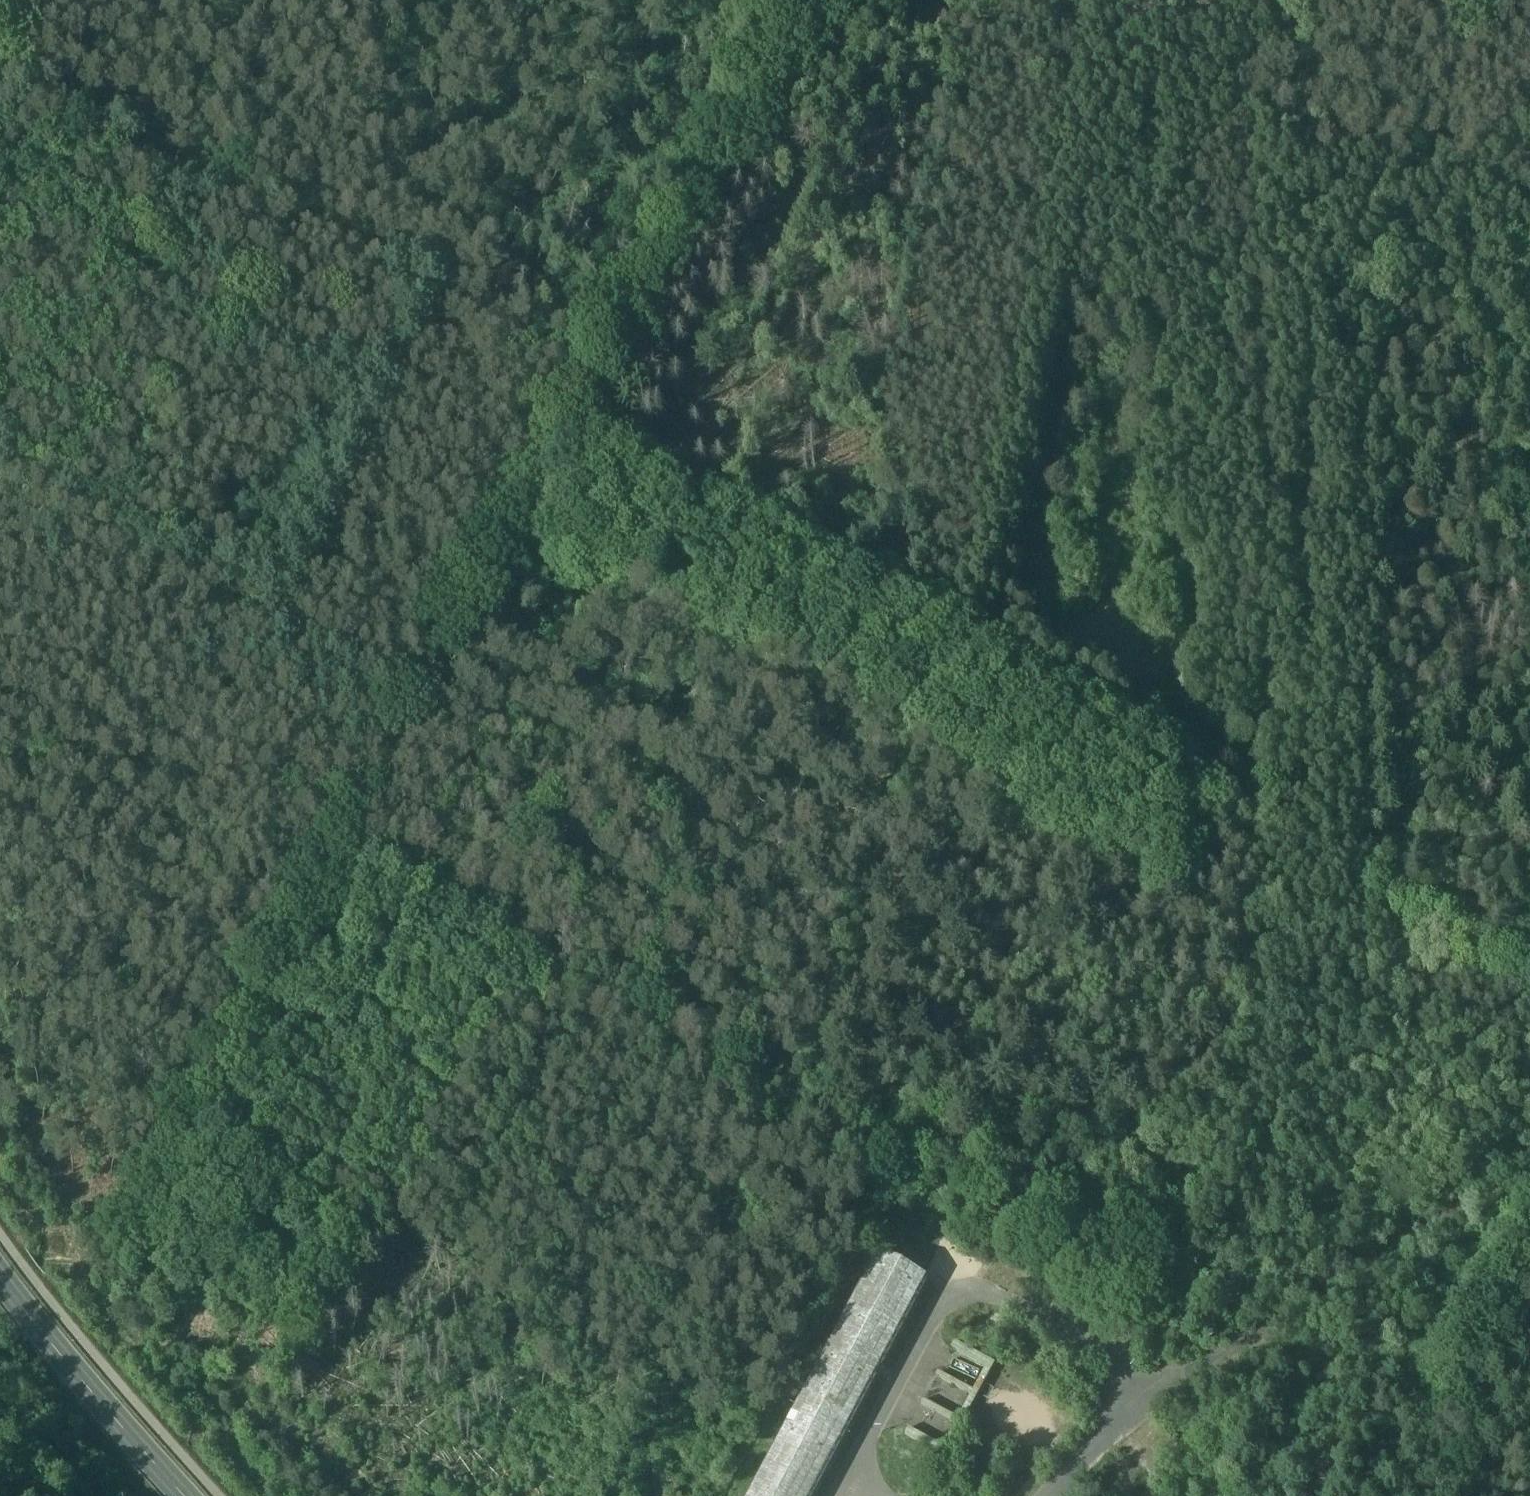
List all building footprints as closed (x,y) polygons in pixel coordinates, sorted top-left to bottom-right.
[(875,1257),(752,1495),(814,1495),(925,1282),(875,1257)] [(955,1345),(927,1404),(964,1422),(992,1363),(955,1345)]
